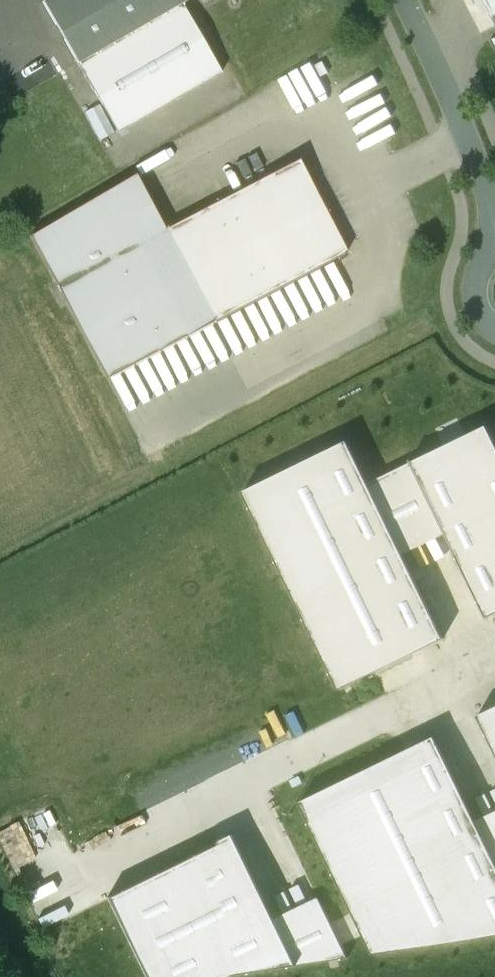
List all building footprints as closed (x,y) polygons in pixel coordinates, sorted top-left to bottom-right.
[(43,1),(118,132),(221,73),(182,4),(190,0),(45,0),(43,1)] [(494,17),(494,0),(485,0),(494,17)] [(348,251),(299,159),(165,229),(163,231),(212,323),(348,251)] [(165,229),(137,176),(29,233),(107,378),(212,323),(163,231),(165,229)] [(411,463),(446,534),(487,618),(494,614),(494,443),(487,426),(411,463)] [(368,484),(348,442),(243,492),(339,690),(444,639),(403,555),(368,484)] [(446,534),(411,463),(368,484),(403,555),(446,534)] [(478,716),(494,751),(494,707),(478,716)] [(480,830),(434,737),(300,803),(374,954),(494,936),(494,823),(480,830)] [(106,897),(145,976),(223,976),(349,958),(324,906),(280,928),(234,835),(106,897)]
